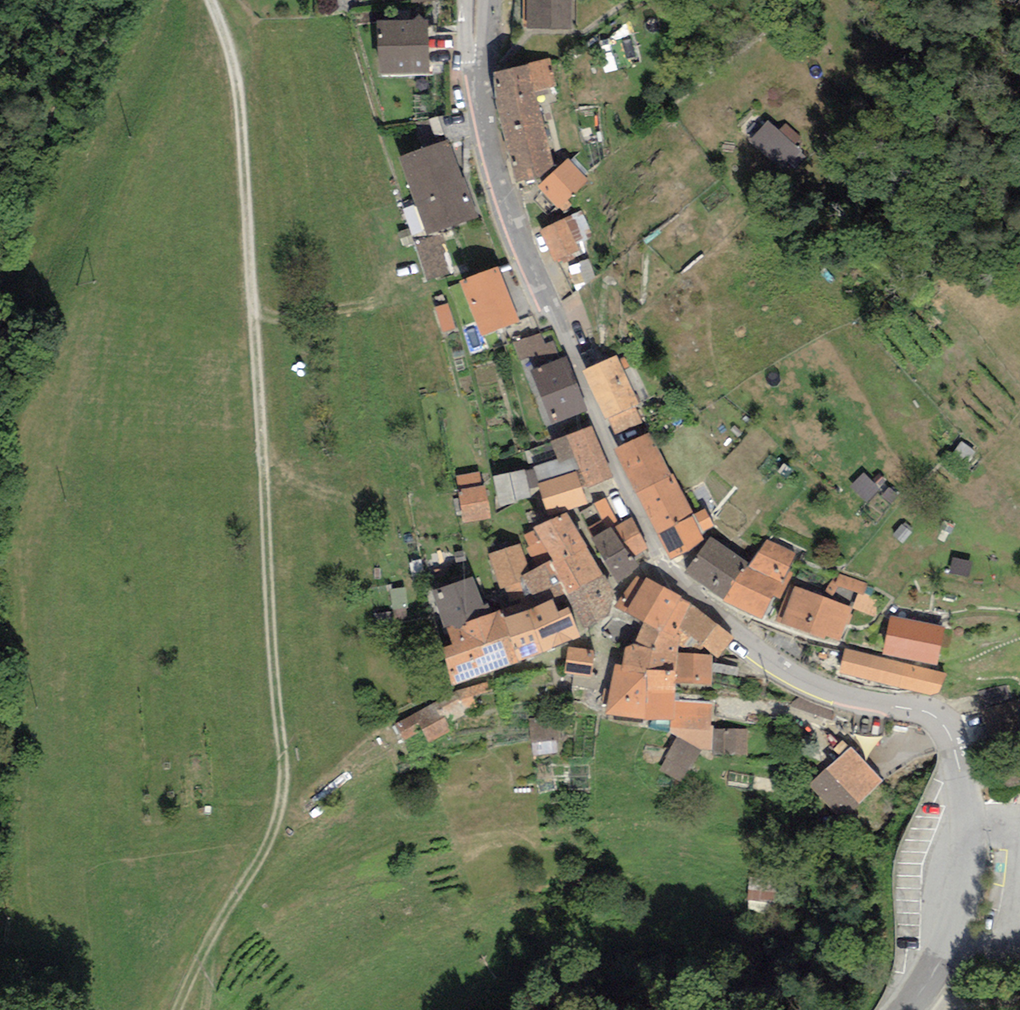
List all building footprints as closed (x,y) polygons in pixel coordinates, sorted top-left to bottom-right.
[(572,0),(522,0),(523,26),(528,26),(527,28),(572,29),(572,0)] [(428,19),(378,20),(379,75),(429,74),(428,19)] [(498,115),(538,106),(535,91),(556,86),(550,58),(528,63),(528,65),(493,73),(497,109),(498,115)] [(538,106),(498,115),(517,183),(546,178),(554,170),(538,106)] [(771,119),(746,143),(788,187),(813,162),(771,119)] [(448,140),(399,157),(427,235),(476,217),(448,140)] [(538,186),(564,212),(572,206),(567,201),(588,180),(569,158),(554,170),(546,178),(538,186)] [(580,213),(540,231),(554,262),(562,258),(564,263),(574,259),(572,254),(579,251),(575,242),(591,235),(580,213)] [(441,234),(415,242),(428,281),(454,273),(441,234)] [(460,282),(481,336),(518,321),(497,267),(460,282)] [(435,307),(443,333),(455,329),(448,303),(435,307)] [(530,370),(561,359),(554,340),(545,343),(541,332),(514,342),(526,372),(530,370)] [(617,356),(582,371),(608,418),(634,406),(639,404),(617,356)] [(589,410),(565,357),(561,359),(530,370),(552,423),(589,410)] [(642,424),(634,406),(608,418),(614,435),(642,424)] [(576,472),(583,490),(612,478),(592,426),(566,436),(580,470),(576,472)] [(636,492),(671,474),(648,433),(615,449),(636,492)] [(580,470),(566,436),(550,442),(557,459),(533,468),(538,484),(576,472),(580,470)] [(525,469),(493,475),(500,505),(530,497),(525,469)] [(456,475),(464,522),(490,518),(485,485),(483,485),(481,471),(456,475)] [(538,484),(548,516),(588,504),(583,490),(576,472),(538,484)] [(636,492),(657,534),(677,522),(693,512),(673,474),(671,474),(636,492)] [(593,504),(580,513),(592,536),(618,521),(605,498),(593,504)] [(714,526),(705,509),(692,515),(677,522),(657,534),(670,560),(689,551),(704,539),(700,533),(714,526)] [(553,565),(587,548),(566,513),(533,528),(534,530),(548,552),(553,559),(550,560),(553,565)] [(613,529),(632,557),(648,548),(631,517),(613,529)] [(591,539),(619,585),(642,570),(632,557),(613,529),(611,527),(591,539)] [(531,557),(548,552),(534,530),(523,535),(529,546),(527,548),(531,557)] [(724,599),(748,563),(710,537),(684,573),(724,599)] [(748,563),(724,599),(722,601),(761,619),(773,596),(780,599),(793,573),(787,570),(796,554),(767,539),(748,563)] [(519,583),(521,575),(527,564),(520,545),(488,554),(501,589),(504,588),(507,592),(522,591),(519,583)] [(568,595),(603,575),(587,548),(553,565),(567,592),(568,595)] [(554,597),(567,592),(553,565),(550,560),(535,569),(521,575),(519,583),(522,591),(524,595),(530,593),(531,595),(549,588),(554,597)] [(566,596),(579,632),(609,616),(612,604),(615,591),(603,575),(568,595),(566,596)] [(645,580),(637,576),(614,606),(644,622),(673,637),(691,603),(681,598),(682,596),(647,577),(645,580)] [(445,628),(447,627),(487,615),(473,577),(432,591),(445,628)] [(826,636),(841,641),(846,625),(849,625),(852,616),(851,614),(853,608),(795,586),(794,589),(790,587),(776,621),(824,638),(826,636)] [(527,611),(503,618),(517,661),(543,652),(580,637),(567,607),(558,612),(552,600),(527,611)] [(734,638),(691,603),(673,637),(679,640),(700,650),(703,646),(714,655),(717,658),(734,638)] [(503,618),(500,610),(487,615),(447,627),(452,645),(442,649),(452,685),(517,663),(517,661),(503,618)] [(891,615),(882,655),(937,666),(945,628),(891,615)] [(679,652),(679,640),(673,637),(644,622),(635,643),(625,647),(621,665),(677,670),(679,652)] [(594,650),(568,647),(564,673),(591,677),(594,650)] [(939,693),(946,674),(845,648),(839,672),(930,695),(939,693)] [(713,662),(714,655),(679,652),(677,670),(675,683),(712,686),(712,672),(713,662)] [(740,666),(713,662),(712,672),(738,676),(740,666)] [(675,683),(677,670),(621,665),(615,664),(604,714),(671,720),(673,700),(675,683)] [(489,692),(487,682),(455,692),(437,701),(447,724),(465,715),(463,708),(476,707),(473,696),(489,692)] [(713,729),(714,702),(673,700),(669,731),(677,736),(700,749),(713,750),(713,729)] [(447,724),(437,701),(395,724),(405,741),(421,731),(429,743),(450,731),(447,724)] [(555,714),(529,717),(534,756),(560,753),(555,714)] [(747,756),(748,728),(713,729),(713,750),(713,755),(747,756)] [(681,782),(700,749),(677,736),(664,757),(667,758),(659,771),(681,782)] [(855,748),(811,786),(843,823),(887,785),(855,748)]
